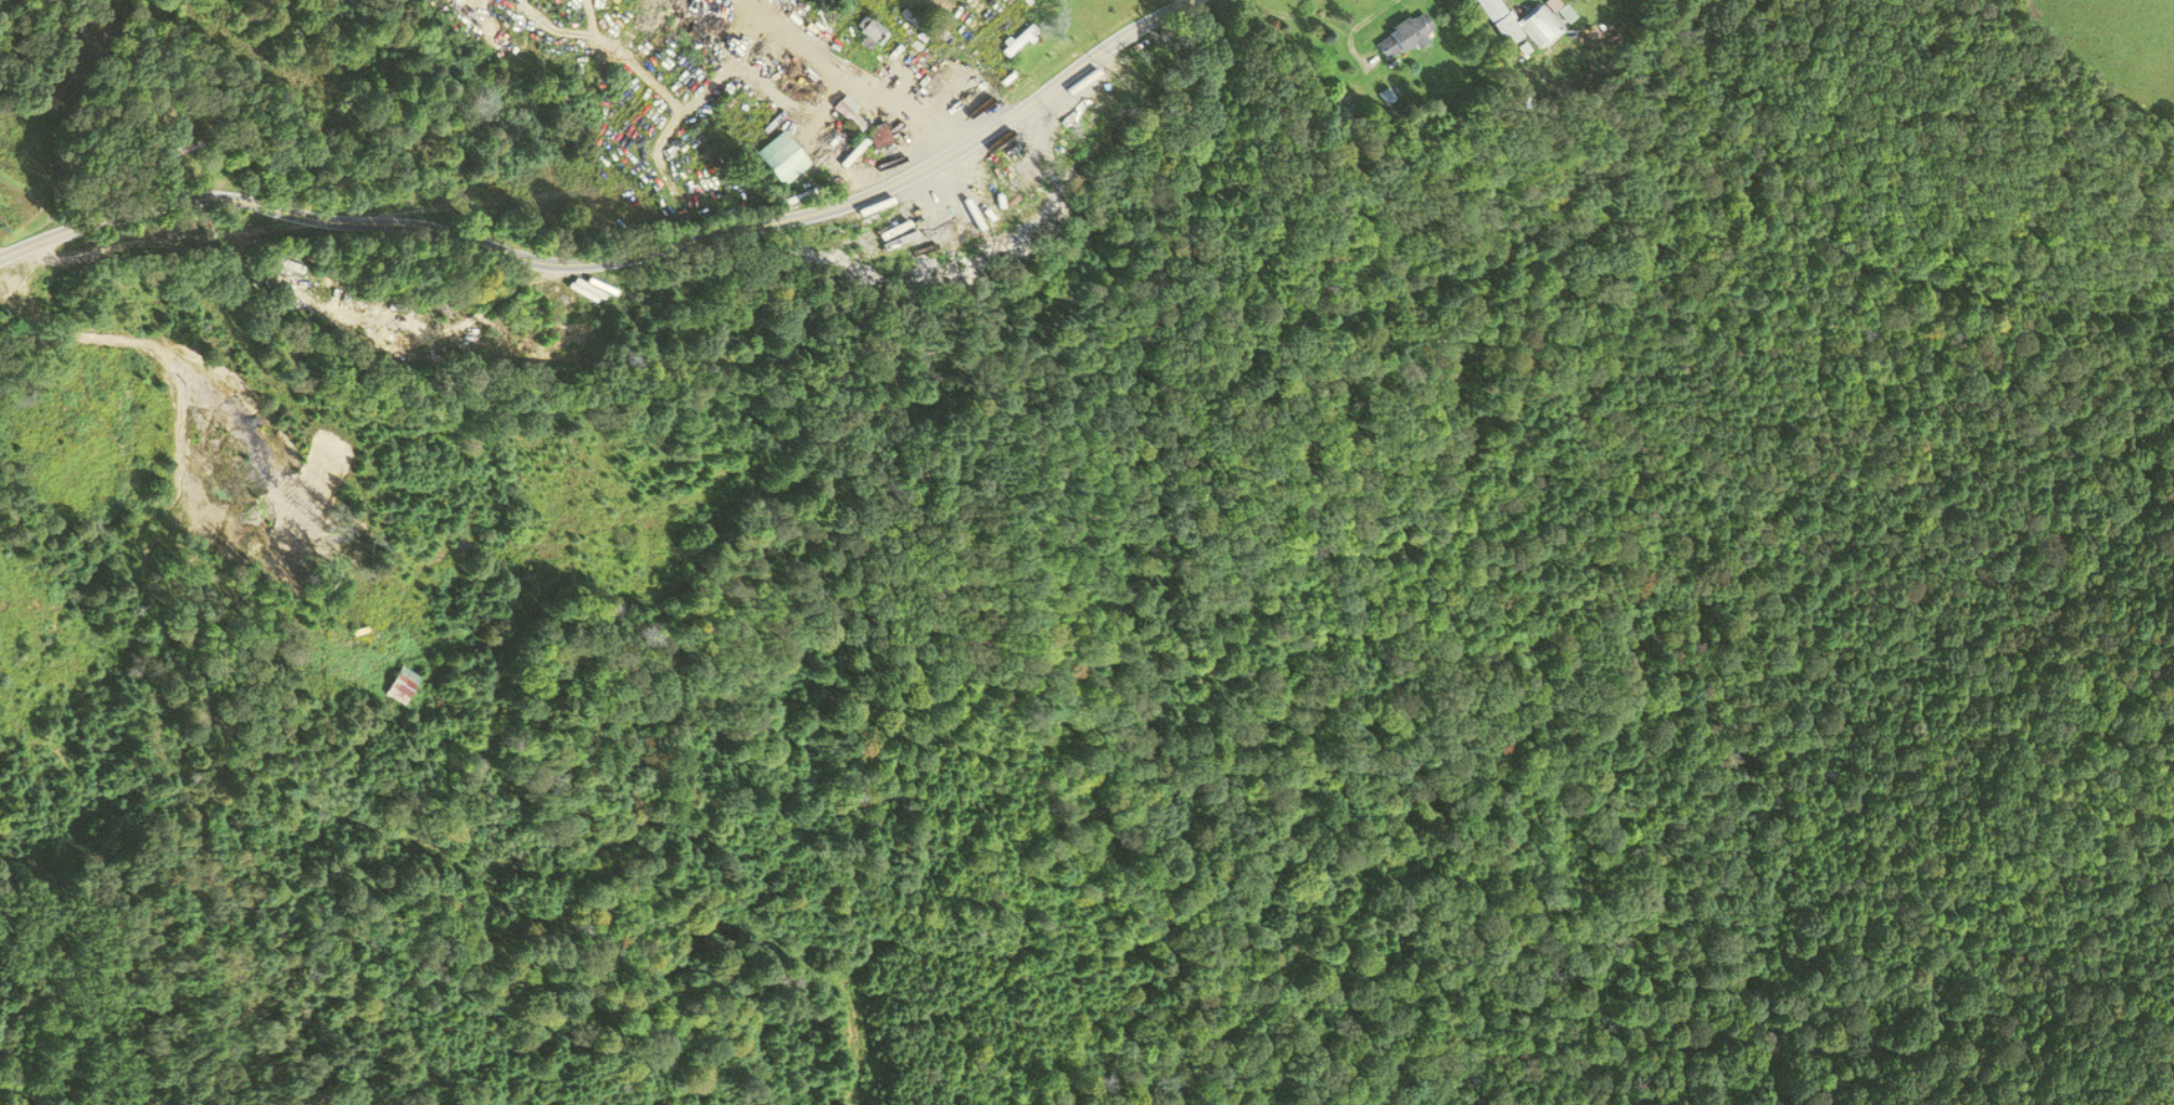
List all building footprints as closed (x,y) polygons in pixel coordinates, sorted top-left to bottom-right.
[(1504,49),(1521,38),(1496,0),(1472,0),(1504,49)] [(1553,13),(1560,5),(1554,0),(1547,0),(1543,5),(1553,13)] [(1535,49),(1560,36),(1544,7),(1519,20),(1535,49)] [(1372,42),(1385,64),(1426,39),(1423,35),(1433,29),(1422,12),(1372,42)] [(876,48),(887,34),(863,14),(852,27),(863,36),(859,41),(868,49),(872,44),(876,48)] [(875,151),(893,140),(882,122),(866,131),(854,110),(855,110),(847,96),(834,104),(854,138),(864,132),(875,151)] [(808,166),(783,130),(755,150),(780,186),(808,166)] [(893,159),(889,153),(863,171),(867,177),(893,159)] [(385,695),(407,706),(422,675),(400,664),(385,695)]
